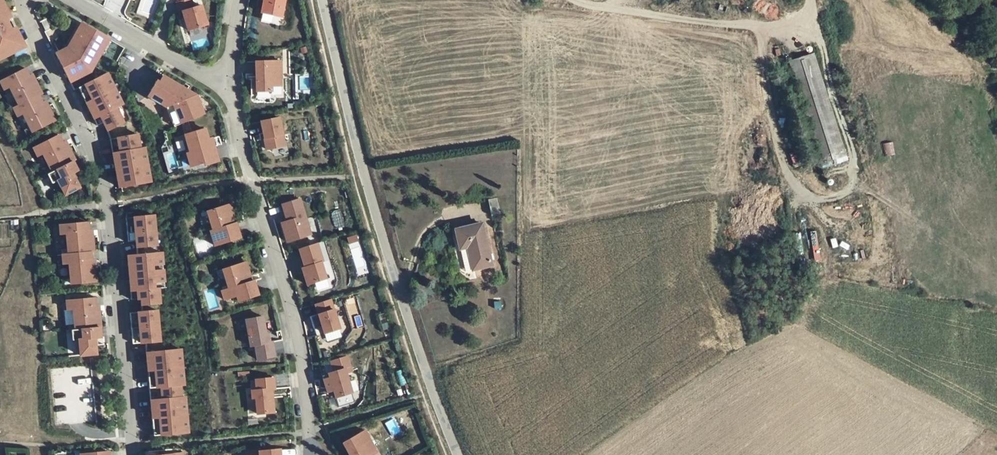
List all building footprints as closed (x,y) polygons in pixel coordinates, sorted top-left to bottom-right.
[(25,47),(16,28),(11,17),(2,0),(0,0),(0,59),(25,47)] [(192,0),(182,0),(177,2),(180,11),(183,10),(188,29),(207,23),(202,4),(194,7),(192,0)] [(261,12),(282,16),(285,0),(264,0),(261,12)] [(281,24),(282,16),(261,14),(260,22),(281,24)] [(42,22),(47,30),(51,28),(47,19),(42,22)] [(68,47),(56,53),(71,81),(91,71),(110,38),(82,22),(75,35),(68,47)] [(850,162),(815,53),(792,61),(827,170),(850,162)] [(255,60),(255,90),(271,89),(271,84),(281,84),(280,59),(255,60)] [(28,66),(0,80),(0,83),(27,135),(55,120),(28,66)] [(108,72),(79,87),(98,125),(104,122),(108,130),(124,121),(117,107),(123,103),(108,72)] [(194,94),(162,75),(158,81),(156,80),(147,95),(165,106),(173,125),(204,113),(196,93),(194,94)] [(284,144),(279,116),(260,119),(266,147),(284,144)] [(208,138),(205,128),(185,133),(190,151),(187,152),(190,164),(203,161),(204,163),(218,159),(214,145),(210,146),(208,138)] [(138,133),(111,138),(119,186),(151,181),(145,147),(141,148),(138,133)] [(29,149),(33,157),(39,154),(46,168),(41,171),(43,175),(44,175),(72,161),(74,160),(64,141),(61,143),(57,135),(29,149)] [(56,180),(64,194),(78,187),(71,173),(76,170),(72,161),(44,175),(49,184),(56,180)] [(300,196),(283,202),(288,218),(282,220),(288,239),(308,233),(305,222),(308,221),(300,196)] [(200,212),(202,216),(207,214),(212,229),(210,230),(214,245),(240,236),(229,203),(200,212)] [(125,216),(127,231),(155,228),(153,213),(125,216)] [(88,221),(60,223),(60,232),(66,232),(68,247),(62,248),(62,253),(91,250),(94,250),(92,229),(89,229),(88,221)] [(467,246),(474,271),(493,266),(482,223),(457,230),(461,248),(467,246)] [(127,231),(128,240),(135,239),(136,245),(156,243),(155,228),(127,231)] [(318,240),(300,246),(306,264),(303,265),(308,282),(327,276),(322,260),(324,259),(318,240)] [(461,248),(468,273),(474,271),(467,246),(461,248)] [(91,250),(62,253),(63,262),(69,261),(70,277),(64,277),(65,282),(97,279),(95,258),(91,259),(91,250)] [(127,254),(128,269),(163,266),(161,251),(137,253),(127,254)] [(218,273),(224,272),(229,287),(223,289),(222,289),(224,298),(237,294),(239,300),(259,293),(254,279),(252,280),(246,261),(217,270),(218,273)] [(128,269),(130,284),(164,281),(163,266),(128,269)] [(130,284),(131,298),(141,297),(141,303),(160,301),(158,286),(164,286),(164,281),(130,284)] [(95,296),(66,299),(67,308),(73,307),(75,323),(69,323),(69,328),(72,328),(100,326),(101,325),(99,304),(96,305),(95,296)] [(343,325),(333,296),(318,300),(321,311),(314,313),(319,332),(343,325)] [(157,309),(130,311),(132,327),(159,324),(157,309)] [(259,357),(276,354),(273,339),(271,340),(269,331),(265,332),(263,325),(266,325),(263,314),(246,318),(251,344),(256,343),(259,357)] [(132,327),(133,342),(160,339),(159,324),(132,327)] [(101,336),(100,326),(72,328),(72,338),(79,338),(80,354),(96,352),(95,336),(101,336)] [(147,351),(149,371),(184,368),(181,347),(147,351)] [(354,368),(350,353),(322,362),(330,388),(336,386),(341,403),(357,398),(348,369),(354,368)] [(149,371),(151,392),(186,389),(184,368),(149,371)] [(259,411),(276,410),(273,387),(276,386),(275,375),(257,377),(258,388),(253,388),(254,396),(257,396),(259,411)] [(151,392),(153,413),(188,410),(186,389),(151,392)] [(153,413),(155,434),(190,431),(188,410),(153,413)] [(346,439),(355,454),(387,454),(379,441),(376,442),(367,426),(346,439)] [(281,446),(260,449),(261,454),(260,454),(282,454),(281,446)]
